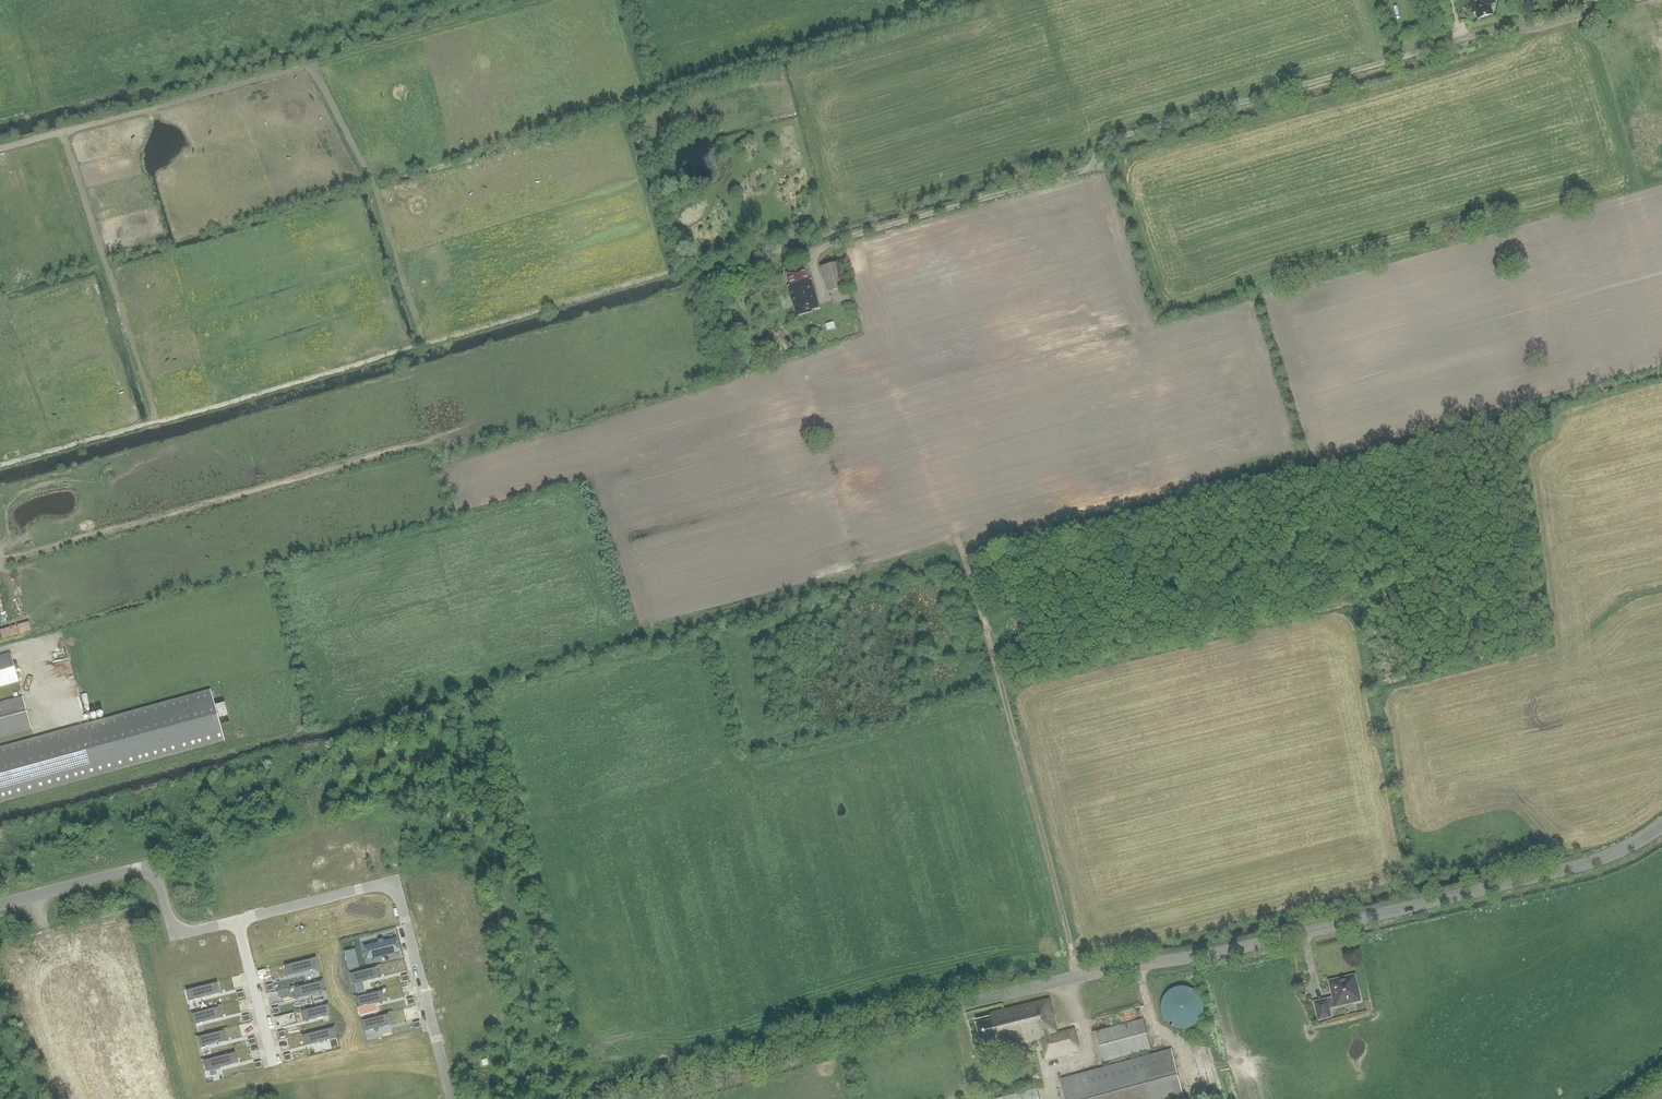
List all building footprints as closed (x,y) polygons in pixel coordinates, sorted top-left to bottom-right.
[(1470,0),(1474,12),(1476,11),(1478,18),(1493,14),(1490,4),(1496,2),(1495,0),(1471,0),(1470,0)] [(830,292),(846,287),(839,262),(823,267),(830,292)] [(820,307),(811,279),(809,280),(806,268),(786,274),(790,286),(788,286),(797,315),(812,311),(812,310),(820,307)] [(852,306),(846,287),(827,294),(831,306),(845,302),(847,308),(852,306)] [(723,361),(725,367),(733,364),(731,358),(723,361)] [(2,629),(5,639),(34,630),(31,620),(2,629)] [(19,682),(11,654),(0,657),(0,687),(19,682)] [(224,741),(211,692),(0,750),(0,803),(224,741)] [(23,697),(0,703),(0,737),(31,728),(23,697)] [(464,895),(472,894),(469,876),(461,877),(464,895)] [(396,940),(365,948),(368,958),(399,950),(396,940)] [(316,960),(285,968),(288,978),(319,971),(316,960)] [(360,968),(358,962),(347,964),(349,971),(360,968)] [(382,968),(351,976),(354,986),(385,978),(382,968)] [(1355,977),(1332,982),(1336,1000),(1318,1004),(1317,1002),(1321,1019),(1331,1016),(1330,1009),(1345,1005),(1345,1003),(1353,1001),(1353,1003),(1362,1001),(1360,989),(1358,989),(1355,977)] [(218,984),(186,992),(189,1003),(220,995),(218,984)] [(322,984),(291,992),(294,1002),(325,995),(322,984)] [(1181,987),(1178,988),(1175,989),(1172,990),(1170,992),(1167,994),(1165,996),(1164,999),(1163,1002),(1162,1005),(1162,1008),(1162,1011),(1162,1014),(1163,1017),(1165,1020),(1167,1023),(1169,1025),(1171,1027),(1174,1028),(1177,1029),(1180,1030),(1183,1030),(1186,1030),(1189,1030),(1192,1029),(1195,1027),(1197,1026),(1200,1023),(1201,1021),(1203,1018),(1204,1015),(1205,1012),(1205,1009),(1205,1006),(1205,1003),(1204,1000),(1202,997),(1200,995),(1198,993),(1196,991),(1193,989),(1190,988),(1187,987),(1184,987),(1181,987)] [(387,991),(356,999),(359,1009),(390,1001),(387,991)] [(1050,1000),(992,1016),(992,1015),(991,1016),(992,1019),(977,1022),(985,1051),(1000,1046),(1003,1057),(1021,1052),(1019,1045),(1042,1039),(1048,1060),(1082,1051),(1076,1030),(1059,1034),(1050,1000)] [(328,1007),(297,1015),(299,1025),(330,1018),(328,1007)] [(223,1008),(192,1016),(195,1027),(226,1019),(223,1008)] [(393,1014),(362,1022),(365,1032),(396,1024),(393,1014)] [(1151,1049),(1143,1019),(1096,1032),(1104,1062),(1151,1049)] [(334,1030),(303,1038),(305,1048),(336,1041),(334,1030)] [(229,1031),(198,1039),(200,1050),(231,1042),(229,1031)] [(1061,1083),(1065,1098),(1185,1098),(1171,1050),(1060,1080),(1061,1083)] [(235,1054),(204,1062),(206,1073),(237,1065),(235,1054)] [(1003,1098),(1040,1098),(1038,1090),(1003,1098)]
